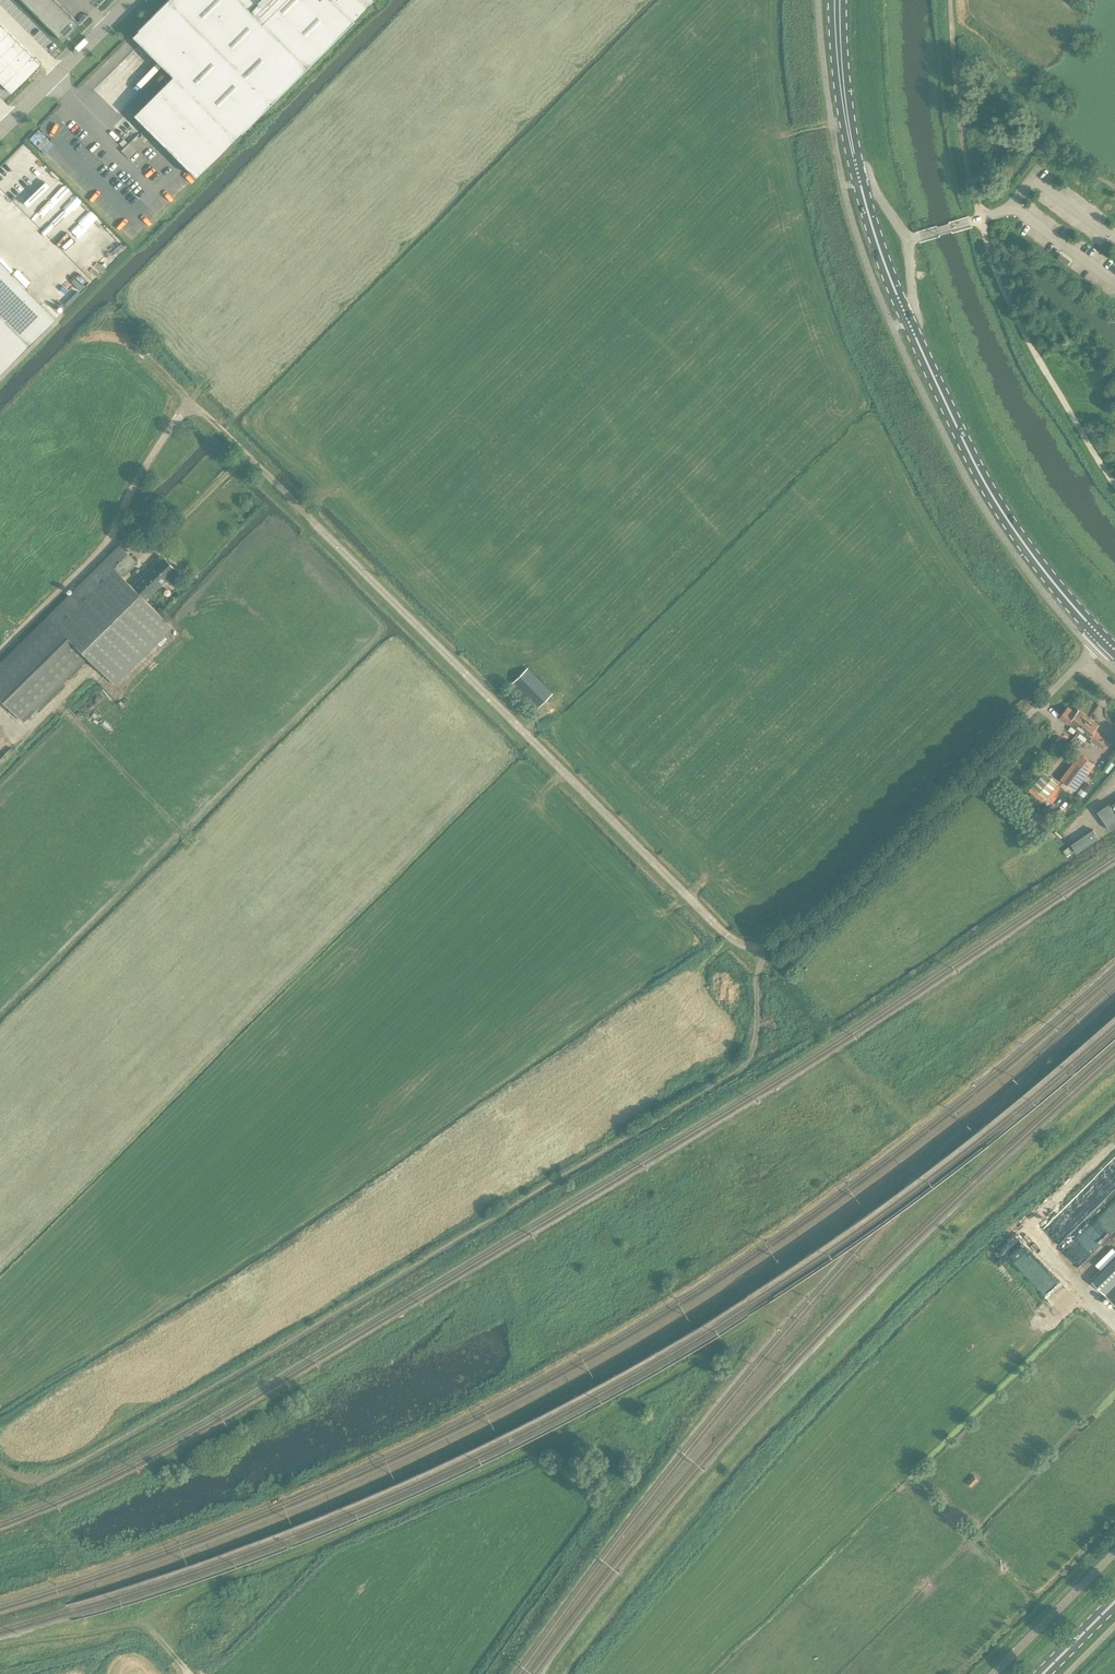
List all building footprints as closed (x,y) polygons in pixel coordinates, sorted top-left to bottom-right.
[(79,24),(55,0),(21,0),(62,41),(79,24)] [(196,177),(373,1),(373,0),(168,0),(132,36),(171,75),(134,115),(196,177)] [(0,26),(0,42),(9,32),(2,24),(0,26)] [(0,42),(0,53),(2,55),(17,40),(9,32),(0,42)] [(17,40),(2,55),(10,63),(25,48),(18,41),(17,40)] [(25,48),(10,63),(18,71),(33,56),(25,48)] [(0,58),(0,73),(10,63),(2,55),(0,58)] [(33,56),(18,71),(26,79),(41,64),(33,56)] [(0,73),(0,82),(3,86),(18,71),(10,63),(0,73)] [(18,71),(3,86),(11,94),(26,79),(18,71)] [(1048,241),(1044,245),(1053,252),(1056,247),(1048,241)] [(56,318),(0,262),(0,374),(56,318)] [(122,576),(136,562),(119,545),(47,616),(0,663),(0,698),(23,721),(88,657),(115,684),(173,627),(146,600),(163,582),(175,570),(162,556),(132,586),(122,576)] [(527,668),(511,683),(537,709),(552,693),(527,668)] [(1068,707),(1060,717),(1069,724),(1079,731),(1089,717),(1080,710),(1077,713),(1068,707)] [(1089,717),(1079,731),(1088,738),(1088,739),(1097,746),(1100,748),(1104,751),(1110,743),(1099,734),(1099,733),(1095,730),(1099,725),(1089,717)] [(1059,735),(1054,742),(1063,749),(1068,743),(1059,735)] [(1064,781),(1075,789),(1094,764),(1083,756),(1064,781)] [(1032,786),(1046,798),(1058,784),(1044,772),(1032,786)] [(1097,811),(1110,830),(1114,827),(1114,813),(1110,805),(1109,804),(1097,811)] [(1030,821),(1038,828),(1045,820),(1037,813),(1030,821)] [(1071,845),(1077,853),(1099,838),(1093,830),(1071,845)] [(1092,1280),(1106,1295),(1114,1286),(1114,1258),(1092,1280)] [(1106,1295),(1114,1304),(1114,1286),(1106,1295)]
